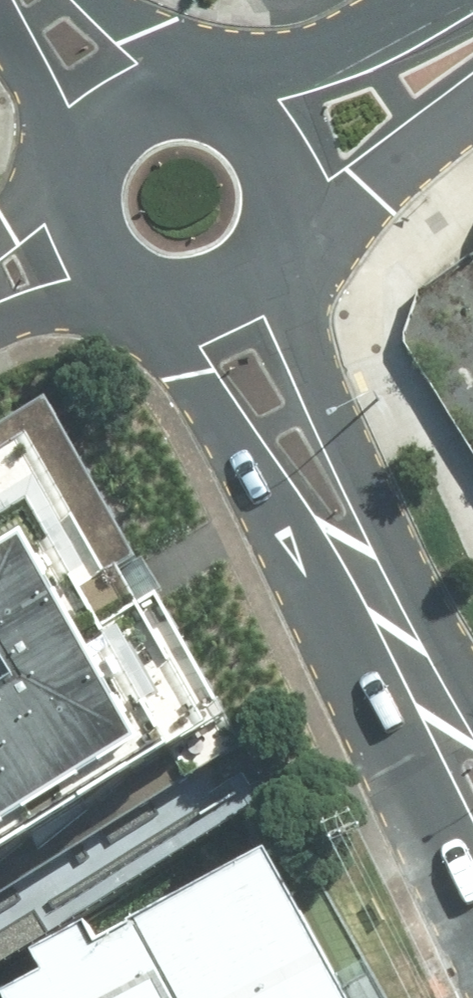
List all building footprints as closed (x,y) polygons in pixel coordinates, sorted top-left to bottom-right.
[(0,455),(0,987),(277,812),(35,433),(0,455)] [(242,854),(0,991),(0,997),(324,997),(242,854)]
